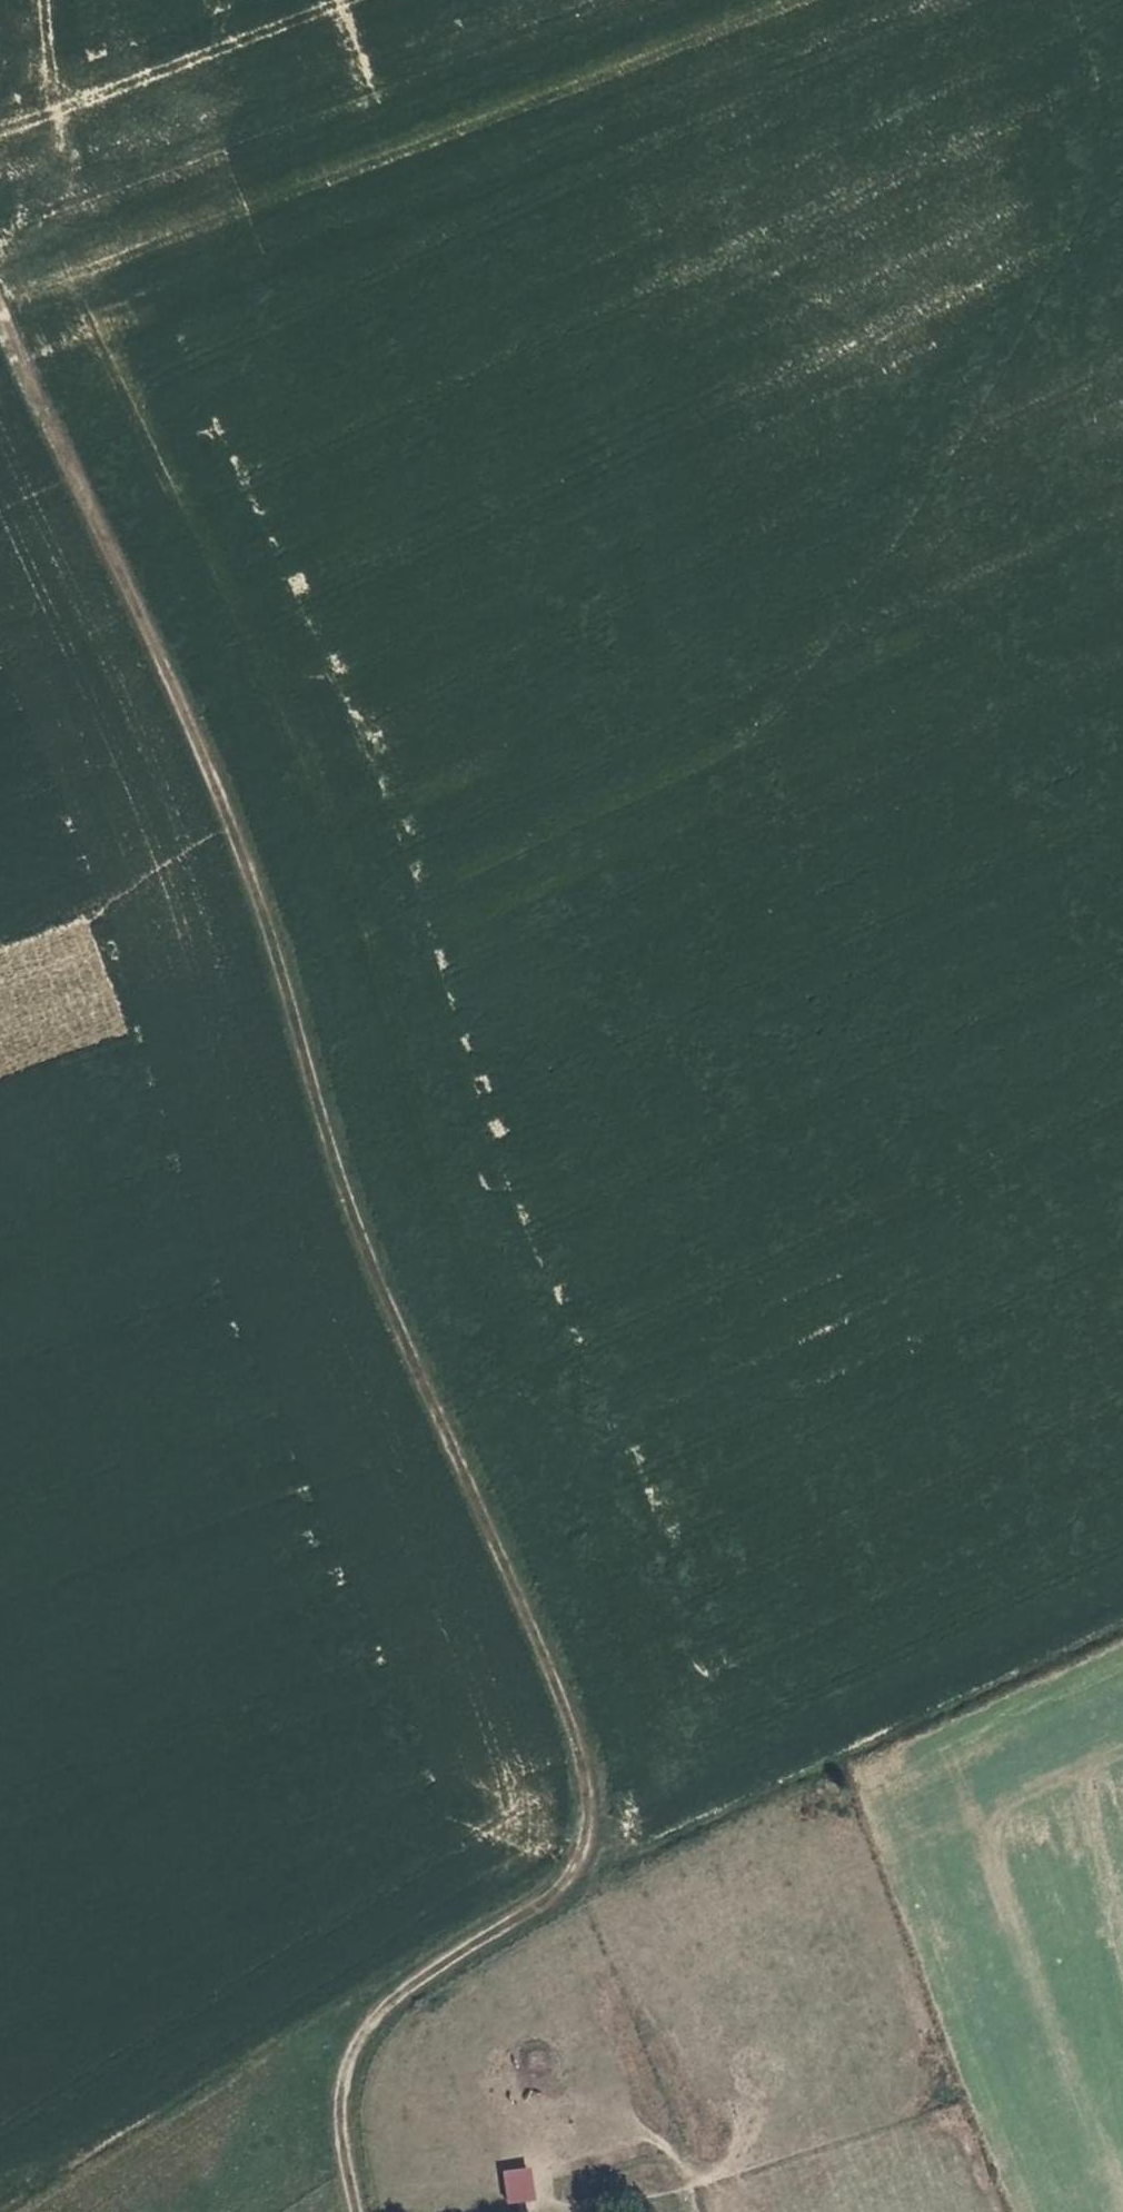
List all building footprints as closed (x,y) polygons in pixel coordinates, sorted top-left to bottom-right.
[(502,2169),(504,2203),(534,2201),(531,2167),(502,2169)]
